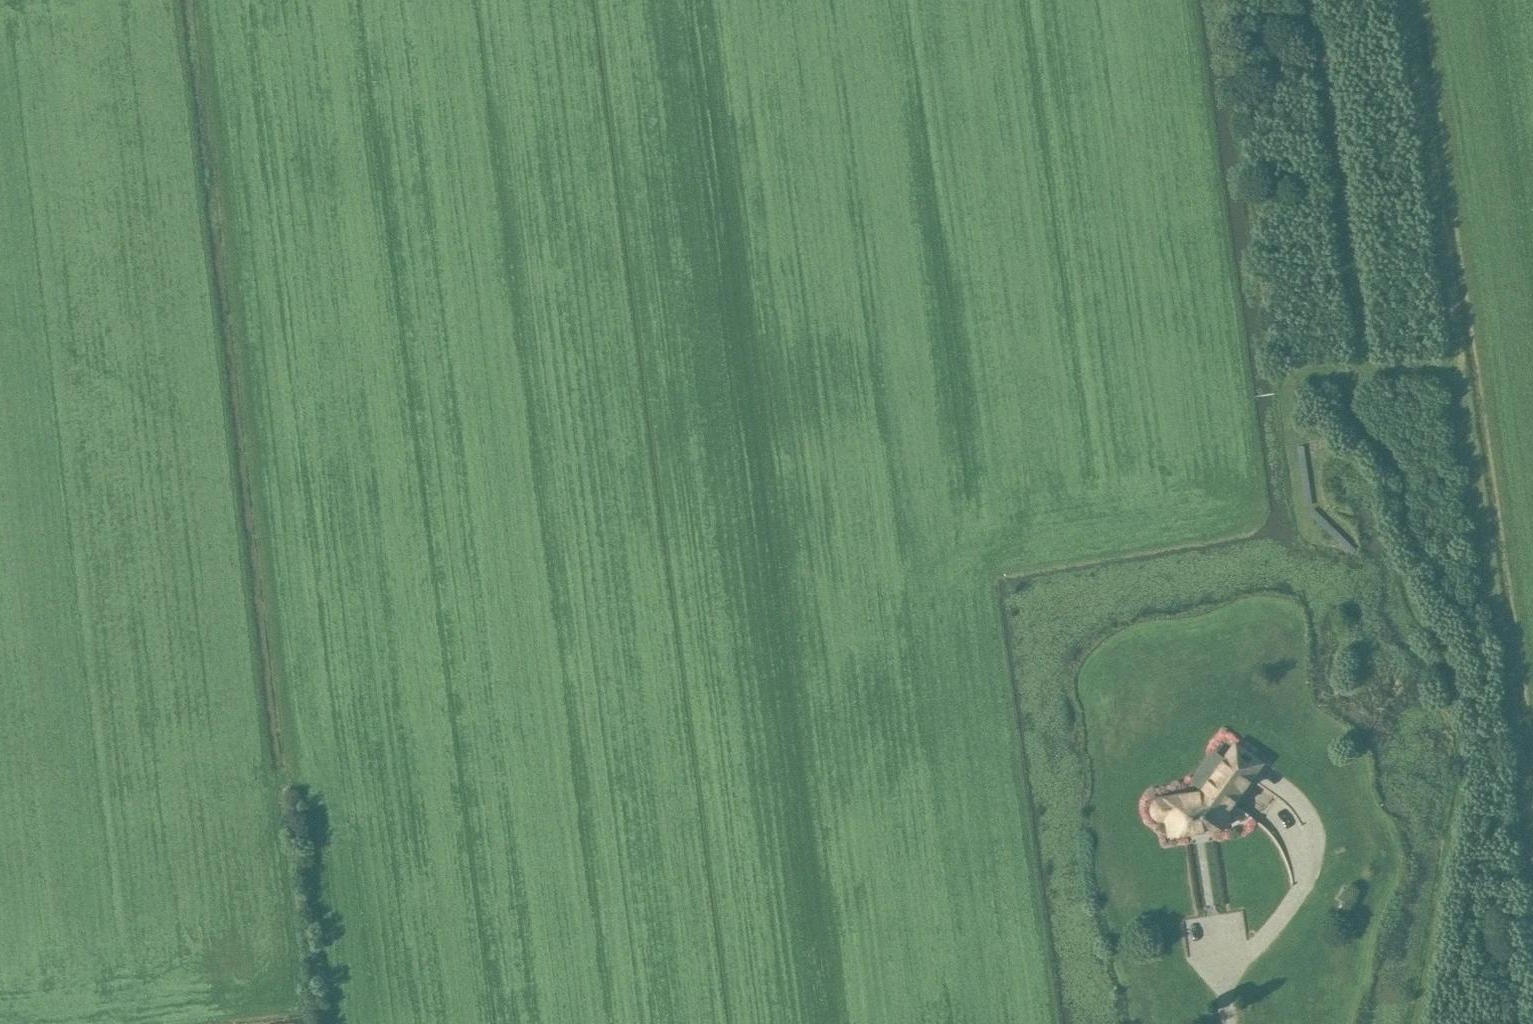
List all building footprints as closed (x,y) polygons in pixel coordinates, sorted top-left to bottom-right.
[(1251,775),(1235,763),(1221,767),(1221,771),(1207,790),(1162,797),(1157,799),(1154,804),(1153,809),(1155,813),(1160,816),(1165,817),(1169,816),(1171,832),(1228,824),(1226,809),(1251,775)]
